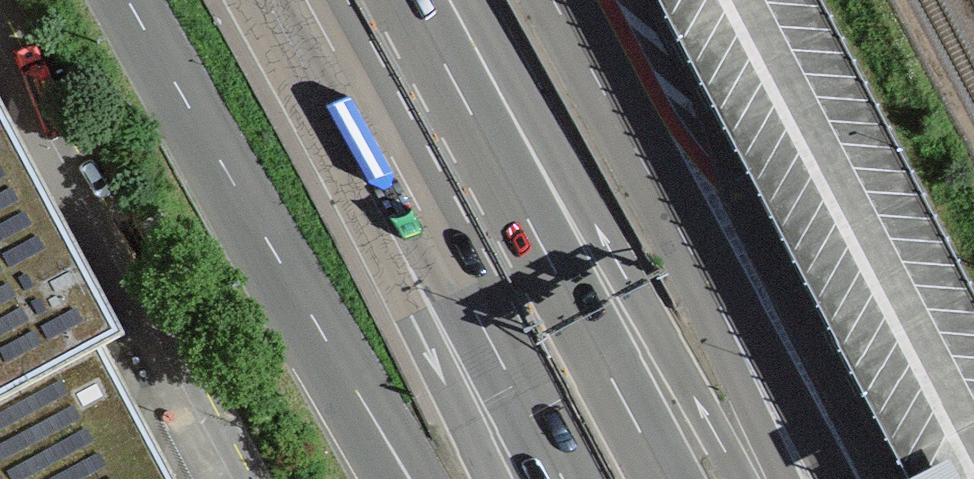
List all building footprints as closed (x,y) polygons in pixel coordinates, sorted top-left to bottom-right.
[(825,0),(649,0),(903,478),(973,478),(973,286),(825,0)] [(105,345),(113,340),(0,126),(0,478),(176,478),(105,345)]
